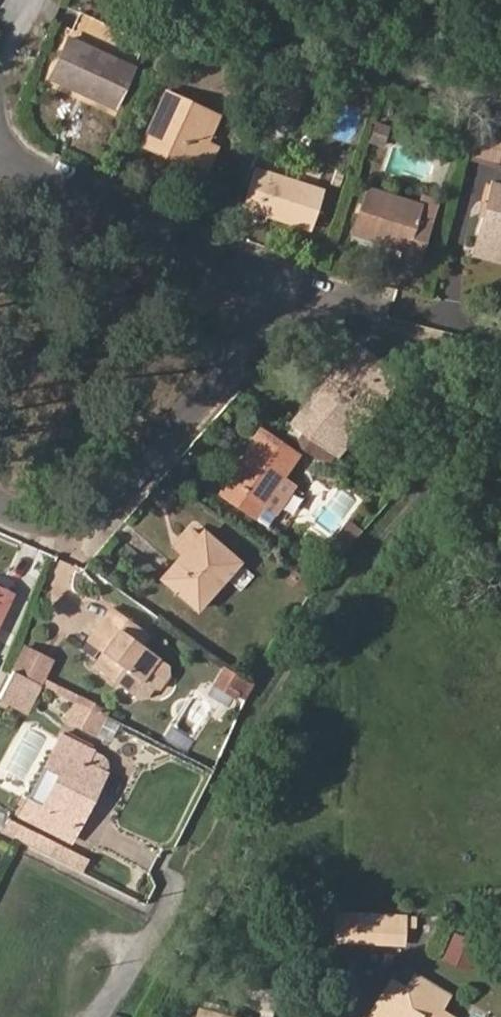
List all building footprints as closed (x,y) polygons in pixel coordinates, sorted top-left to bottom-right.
[(144,40),(80,11),(53,71),(80,83),(78,88),(95,97),(97,95),(116,103),(144,40)] [(53,71),(51,76),(78,88),(80,83),(53,71)] [(200,140),(212,112),(164,91),(141,143),(202,172),(214,146),(204,141),(200,140)] [(204,141),(216,114),(212,112),(200,140),(204,141)] [(311,227),(324,190),(254,167),(242,204),(311,227)] [(492,183),(476,244),(500,251),(500,186),(492,183)] [(420,213),(423,202),(366,184),(350,233),(400,249),(398,258),(418,264),(433,217),(420,213)] [(500,261),(500,251),(476,244),(474,254),(500,261)] [(337,455),(400,379),(374,358),(365,371),(347,357),(291,424),(337,455)] [(260,430),(226,478),(230,481),(222,491),(267,523),(298,481),(286,472),(298,455),(260,430)] [(238,560),(204,530),(162,576),(197,607),(238,560)] [(12,593),(0,587),(0,618),(12,593)] [(108,641),(101,651),(92,662),(132,691),(158,656),(142,644),(129,635),(137,625),(113,607),(95,631),(108,641)] [(142,644),(149,634),(137,625),(129,635),(142,644)] [(95,631),(88,641),(101,651),(108,641),(95,631)] [(40,681),(50,662),(19,645),(12,667),(15,668),(40,681)] [(245,693),(250,682),(224,663),(213,681),(230,690),(233,685),(245,693)] [(25,712),(41,682),(40,681),(15,668),(0,699),(25,712)] [(62,719),(92,735),(105,714),(74,699),(62,719)] [(85,764),(92,749),(62,735),(48,764),(61,771),(53,788),(39,781),(22,815),(64,835),(71,822),(80,827),(88,811),(82,808),(101,772),(85,764)] [(48,764),(39,781),(53,788),(61,771),(48,764)] [(88,811),(106,775),(101,772),(82,808),(88,811)] [(31,846),(37,835),(8,820),(1,831),(19,840),(31,846)] [(408,937),(409,914),(354,911),(353,934),(408,937)] [(393,1002),(382,995),(369,1016),(453,1016),(445,1011),(450,1000),(409,975),(403,985),(393,1002)] [(403,985),(392,978),(382,995),(393,1002),(403,985)] [(241,1016),(199,1007),(196,1016),(241,1016)]
